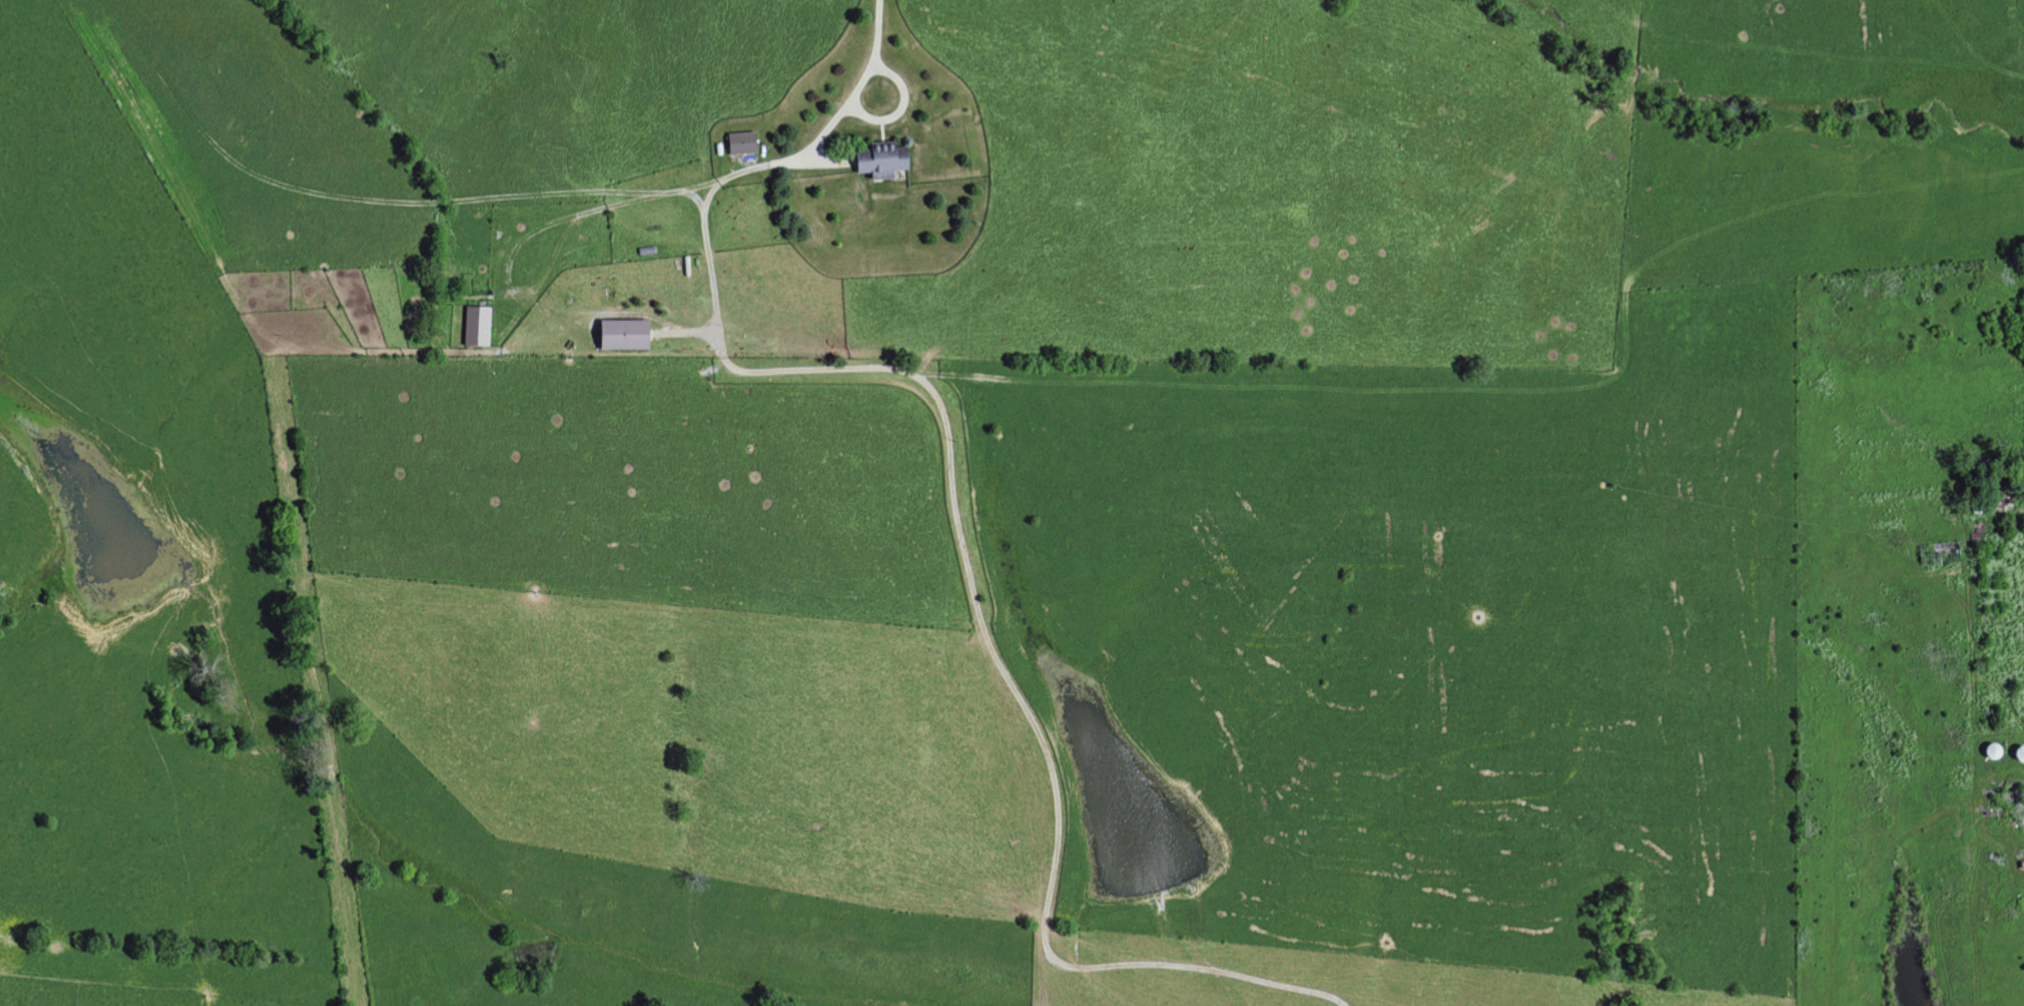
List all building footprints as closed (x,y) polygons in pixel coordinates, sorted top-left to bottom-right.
[(724,133),(724,153),(751,153),(751,133),(724,133)] [(867,181),(889,179),(888,171),(904,170),(903,147),(893,148),(892,144),(865,145),(865,153),(849,154),(850,174),(866,173),(867,181)] [(488,306),(463,305),(462,344),(486,344),(488,306)] [(592,319),(593,348),(641,347),(641,318),(592,319)]
